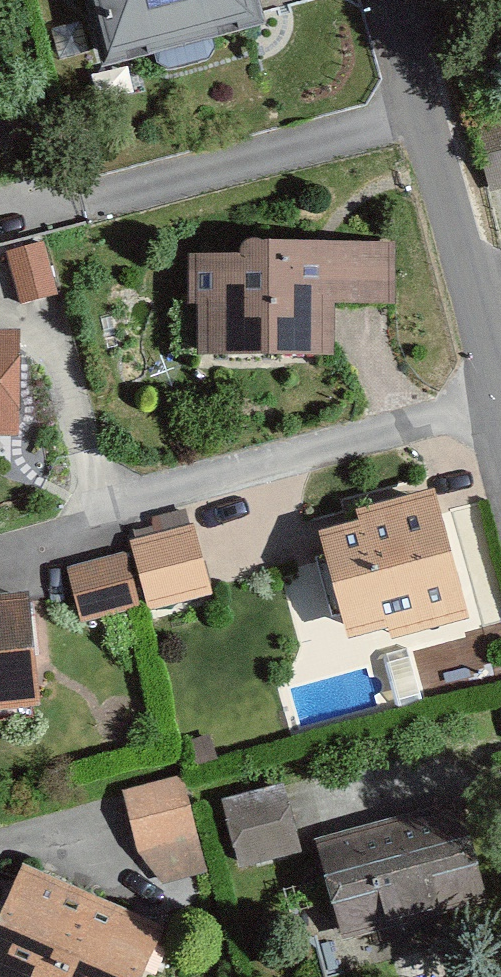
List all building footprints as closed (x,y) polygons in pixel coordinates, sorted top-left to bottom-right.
[(101,67),(264,27),(257,0),(84,0),(101,67)] [(489,191),(500,188),(500,121),(473,128),(489,191)] [(5,252),(19,305),(58,295),(44,242),(5,252)] [(333,306),(394,306),(394,246),(245,246),(245,264),(198,264),(198,297),(214,297),(214,346),(333,346),(333,306)] [(13,441),(15,339),(0,339),(0,440),(13,441)] [(468,620),(433,491),(356,511),(359,523),(319,534),(347,641),(389,630),(392,641),(468,620)] [(194,525),(129,542),(147,611),(212,595),(194,525)] [(140,609),(125,552),(66,568),(81,625),(140,609)] [(0,601),(0,704),(37,702),(30,599),(0,601)] [(182,776),(122,791),(138,853),(198,838),(182,776)] [(285,792),(232,805),(247,864),(300,851),(285,792)] [(460,799),(314,840),(343,944),(490,902),(460,799)] [(28,864),(0,924),(0,976),(151,976),(173,929),(28,864)]
